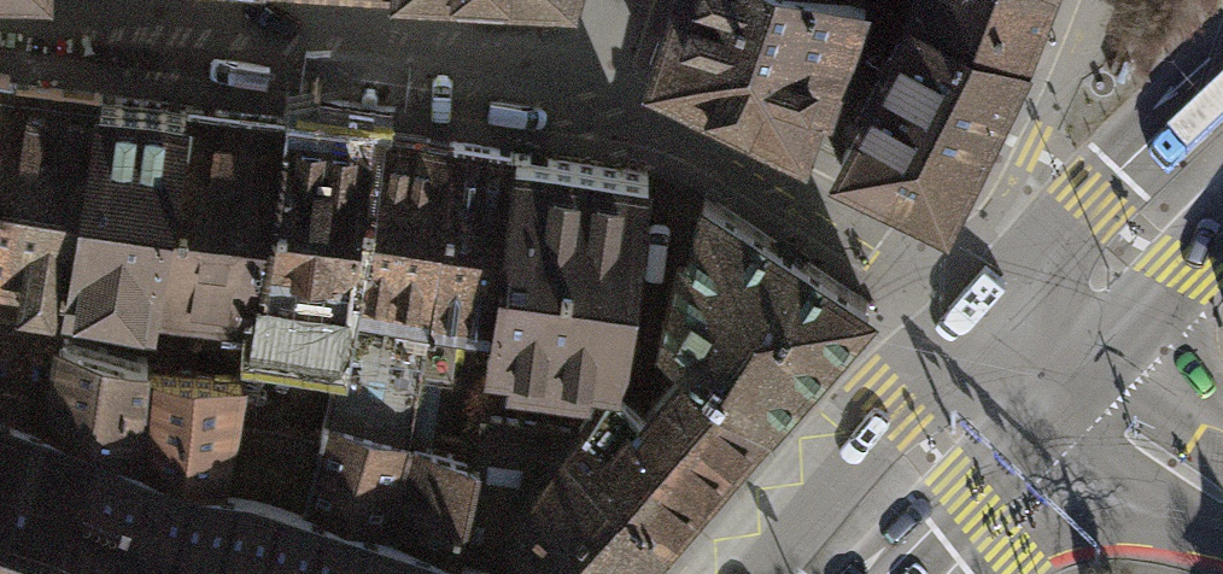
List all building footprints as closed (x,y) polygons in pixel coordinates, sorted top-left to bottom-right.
[(653,69),(801,138),(851,0),(676,0),(653,69)] [(919,13),(1023,51),(1043,0),(925,0),(919,13)] [(1023,51),(919,13),(839,159),(946,212),(1023,51)] [(14,84),(0,82),(0,146),(14,84)] [(101,95),(14,84),(0,146),(0,260),(71,270),(101,95)] [(151,337),(156,297),(183,104),(101,95),(71,270),(68,284),(122,294),(117,331),(151,337)] [(263,298),(291,119),(183,104),(156,297),(253,311),(254,304),(255,297),(263,298)] [(328,301),(345,304),(372,129),(291,119),(263,298),(255,297),(254,304),(297,311),(301,282),(331,287),(328,301)] [(410,441),(424,369),(452,141),(372,129),(345,304),(318,443),(304,500),(387,526),(410,441)] [(494,311),(514,149),(452,141),(424,369),(452,373),(459,316),(448,314),(449,306),(494,311)] [(647,172),(514,149),(494,311),(490,352),(614,372),(624,342),(647,172)] [(765,412),(868,300),(705,192),(669,339),(691,357),(765,412)] [(44,417),(61,336),(0,328),(0,403),(44,417)] [(135,446),(148,364),(148,356),(61,336),(44,417),(135,446)] [(664,526),(765,412),(691,357),(648,403),(614,372),(581,425),(570,442),(664,526)] [(135,446),(220,473),(233,419),(242,377),(148,364),(135,446)] [(517,568),(456,548),(387,526),(304,500),(220,473),(135,446),(44,417),(0,403),(0,573),(516,573),(517,568)] [(570,442),(581,425),(481,412),(475,458),(456,548),(517,568),(520,515),(570,442)] [(220,473),(304,500),(318,443),(233,419),(220,473)] [(387,526),(456,548),(475,458),(410,441),(387,526)] [(664,526),(570,442),(520,515),(517,568),(516,573),(621,573),(664,526)]
